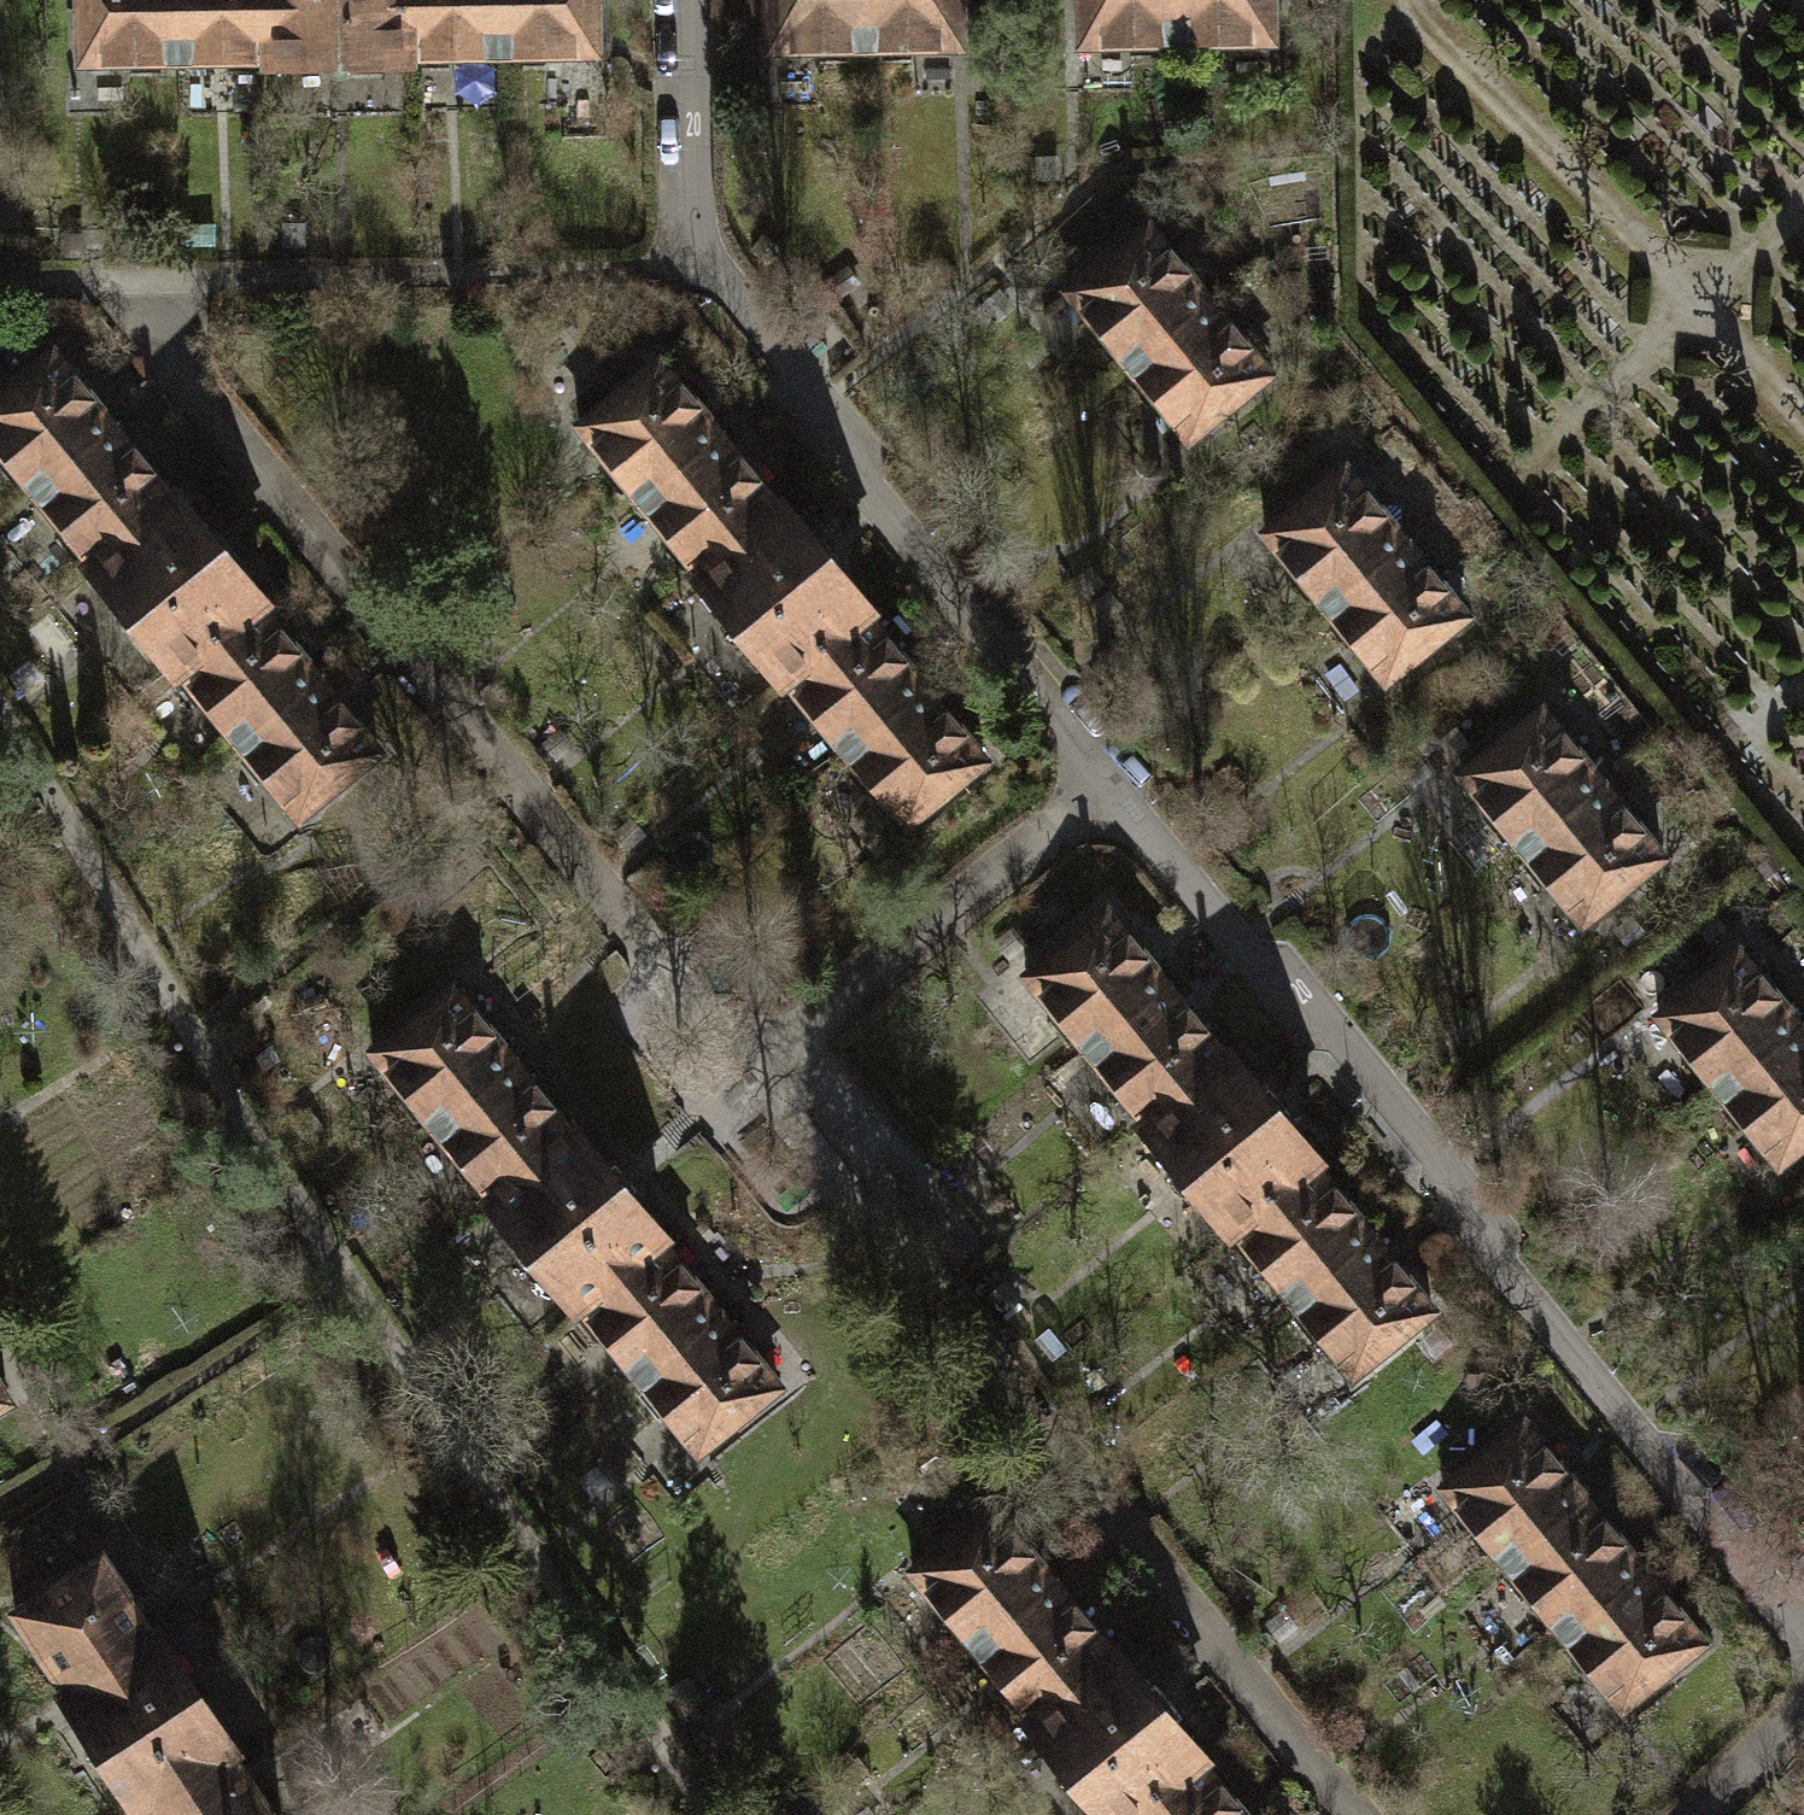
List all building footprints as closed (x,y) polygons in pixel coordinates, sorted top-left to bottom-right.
[(176,61),(175,0),(79,0),(80,62),(176,61)] [(176,61),(269,59),(268,0),(175,0),(176,61)] [(408,57),(407,0),(268,0),(269,59),(269,65),(408,62),(408,57)] [(499,56),(499,0),(407,0),(408,57),(499,56)] [(499,56),(596,55),(595,0),(499,0),(499,56)] [(865,48),(864,0),(767,0),(768,50),(865,48)] [(865,48),(961,46),(960,0),(864,0),(865,48)] [(1176,43),(1175,0),(1079,0),(1080,45),(1176,43)] [(1176,43),(1271,42),(1271,0),(1175,0),(1176,43)] [(1067,291),(1128,365),(1209,299),(1147,225),(1067,291)] [(1270,374),(1209,299),(1128,365),(1189,439),(1270,374)] [(32,491),(113,425),(52,352),(0,394),(0,453),(32,491)] [(579,426),(639,499),(719,434),(658,360),(579,426)] [(172,498),(113,425),(32,491),(91,564),(172,498)] [(778,506),(719,434),(639,499),(698,571),(778,506)] [(1264,533),(1325,607),(1406,541),(1345,467),(1264,533)] [(175,675),(179,672),(260,606),(264,603),(231,563),(238,558),(215,530),(209,536),(175,495),(172,498),(91,564),(87,567),(175,675)] [(781,682),(785,680),(864,614),(868,611),(835,571),(843,565),(820,537),(813,543),(781,503),(778,506),(698,571),(693,575),(781,682)] [(1467,616),(1406,541),(1325,607),(1386,682),(1467,616)] [(179,672),(237,744),(318,678),(260,606),(179,672)] [(785,680),(844,752),(924,687),(864,614),(785,680)] [(379,752),(318,678),(237,744),(298,818),(379,752)] [(985,761),(924,687),(844,752),(905,826),(985,761)] [(1461,775),(1522,849),(1603,783),(1542,708),(1461,775)] [(1664,857),(1603,783),(1522,849),(1583,923),(1664,857)] [(1025,976),(1086,1050),(1167,984),(1106,910),(1025,976)] [(1657,1016),(1719,1091),(1800,1025),(1738,949),(1657,1016)] [(1226,1056),(1167,984),(1086,1050),(1145,1122),(1226,1056)] [(372,1052),(433,1127),(513,1061),(452,986),(372,1052)] [(1800,1025),(1719,1091),(1779,1165),(1803,1144),(1803,1030),(1800,1025)] [(1230,1233),(1234,1230),(1314,1164),(1319,1160),(1285,1120),(1292,1115),(1269,1087),(1262,1092),(1230,1053),(1226,1056),(1145,1122),(1141,1126),(1230,1233)] [(573,1133),(513,1061),(433,1127),(492,1199),(573,1133)] [(575,1307),(579,1304),(658,1238),(662,1235),(630,1196),(636,1190),(614,1164),(608,1169),(576,1130),(573,1133),(492,1199),(488,1202),(575,1307)] [(1234,1230),(1293,1301),(1373,1235),(1314,1164),(1234,1230)] [(1434,1308),(1373,1235),(1293,1301),(1354,1374),(1434,1308)] [(579,1304),(638,1376),(718,1310),(658,1238),(579,1304)] [(779,1384),(718,1310),(638,1376),(699,1450),(779,1384)] [(0,1382),(0,1404),(10,1398),(0,1382)] [(1443,1487),(1504,1561),(1585,1495),(1524,1421),(1443,1487)] [(1504,1561),(1562,1632),(1643,1566),(1585,1495),(1504,1561)] [(912,1570),(973,1644),(1054,1578),(993,1504),(912,1570)] [(15,1610),(68,1690),(155,1633),(102,1552),(15,1610)] [(1704,1641),(1643,1566),(1562,1632),(1623,1707),(1704,1641)] [(1113,1650),(1054,1578),(973,1644),(1032,1717),(1113,1650)] [(139,1809),(143,1806),(229,1750),(235,1747),(158,1630),(155,1633),(68,1690),(63,1693),(139,1809)] [(1201,1759),(1205,1756),(1170,1714),(1177,1709),(1155,1682),(1149,1687),(1116,1648),(1113,1650),(1032,1717),(1028,1720),(1106,1814),(1133,1814),(1201,1759)] [(229,1750),(143,1806),(149,1814),(272,1814),(229,1750)] [(1201,1759),(1133,1814),(1247,1814),(1201,1759)]
